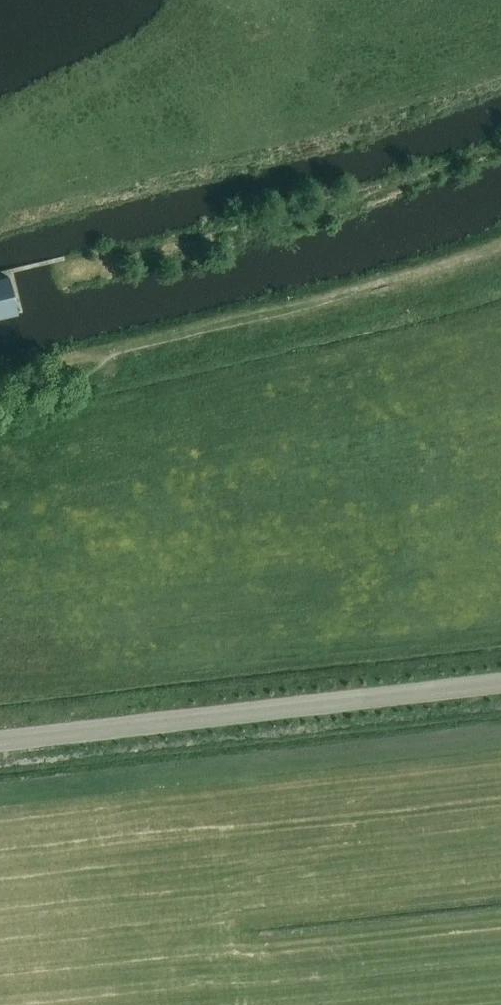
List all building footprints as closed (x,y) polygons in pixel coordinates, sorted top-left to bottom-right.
[(24,324),(15,283),(0,286),(0,329),(24,324)]
